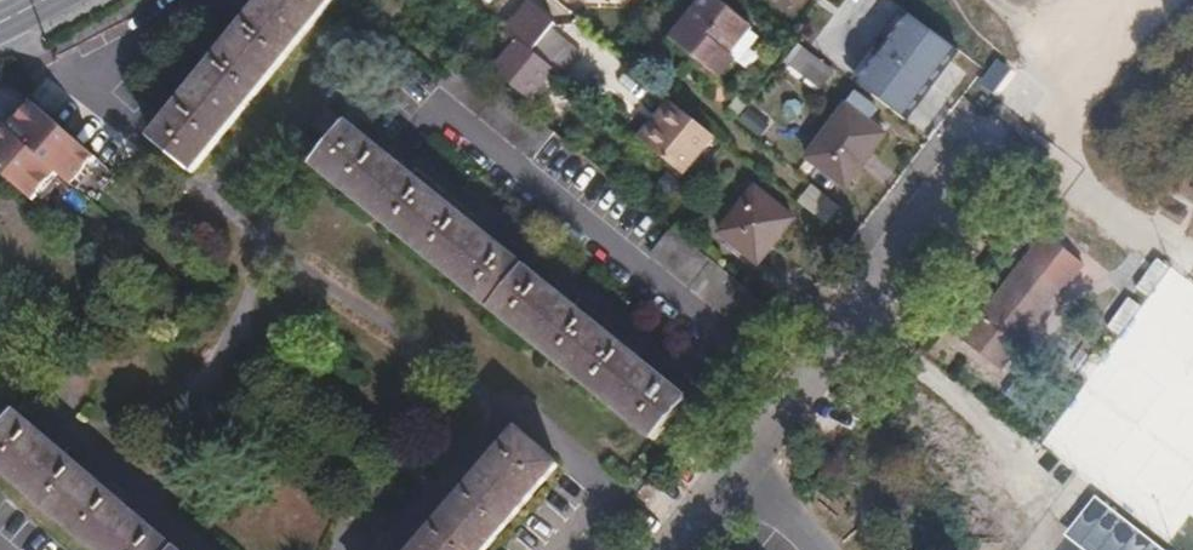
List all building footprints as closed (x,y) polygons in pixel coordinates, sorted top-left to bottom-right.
[(218,61),(172,119),(154,141),(193,173),(240,115),(335,0),(267,0),(218,61)] [(482,13),(493,0),(465,0),(482,13)] [(672,41),(719,78),(732,61),(726,56),(750,27),(716,0),(714,0),(702,15),(697,11),(672,41)] [(551,30),(555,25),(532,7),(509,36),(520,44),(496,72),(531,100),(554,71),(532,54),(551,30)] [(857,86),(905,122),(956,54),(908,17),(857,86)] [(583,56),(551,30),(532,54),(554,71),(564,79),(583,56)] [(801,51),(788,67),(821,92),(833,76),(801,51)] [(860,92),(847,108),(865,122),(877,105),(860,92)] [(34,201),(58,174),(72,187),(98,158),(34,104),(10,131),(0,123),(0,171),(34,201)] [(865,122),(847,108),(808,160),(845,189),(863,166),(885,137),(865,122)] [(312,130),(332,147),(349,126),(329,110),(312,130)] [(714,139),(679,111),(648,149),(683,177),(714,139)] [(349,126),(332,147),(317,165),(655,441),(689,400),(349,126)] [(755,191),(720,235),(758,264),(792,221),(755,191)] [(840,209),(820,193),(805,212),(824,229),(840,209)] [(744,331),(765,304),(731,277),(673,230),(652,256),(744,331)] [(1027,383),(1061,339),(1091,299),(1111,276),(1048,230),(967,338),(1027,383)] [(17,416),(0,436),(0,469),(95,549),(173,549),(17,416)] [(519,433),(418,549),(486,549),(558,466),(519,433)]
